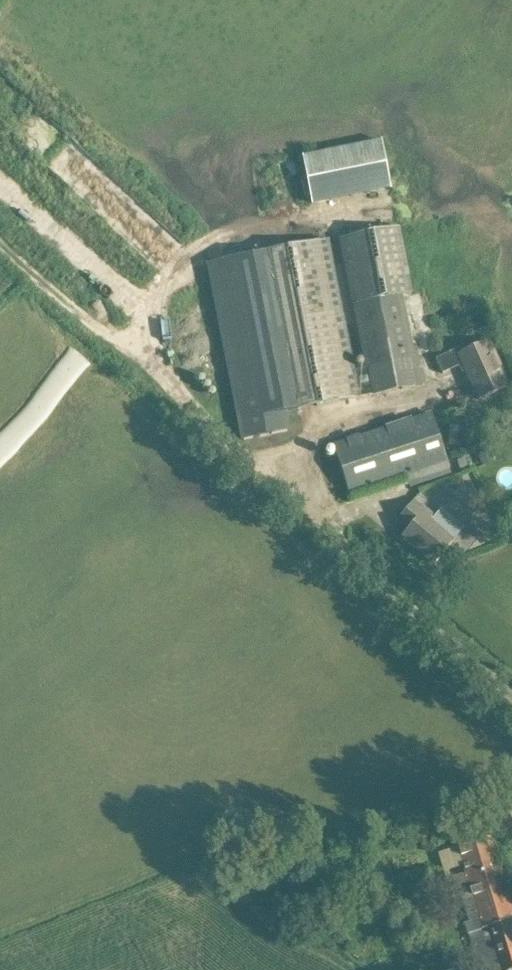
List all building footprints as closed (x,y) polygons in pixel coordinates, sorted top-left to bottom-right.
[(380,141),(302,156),(312,206),(390,190),(380,141)] [(417,369),(413,350),(402,294),(414,291),(401,225),(340,237),(366,368),(354,371),(328,241),(266,253),(298,410),(425,384),(421,369),(417,369)] [(298,410),(266,253),(209,264),(244,440),(287,431),(284,412),(298,410)] [(479,399),(497,391),(509,386),(486,336),(436,359),(442,374),(463,364),(479,399)] [(333,446),(349,494),(447,462),(432,414),(333,446)] [(451,426),(448,444),(462,446),(465,428),(451,426)] [(412,503),(398,520),(408,529),(401,537),(434,565),(455,539),(412,503)] [(511,850),(511,816),(501,820),(511,850)] [(448,878),(454,898),(463,895),(471,920),(466,922),(481,969),(511,969),(511,914),(489,838),(460,847),(467,871),(448,878)]
